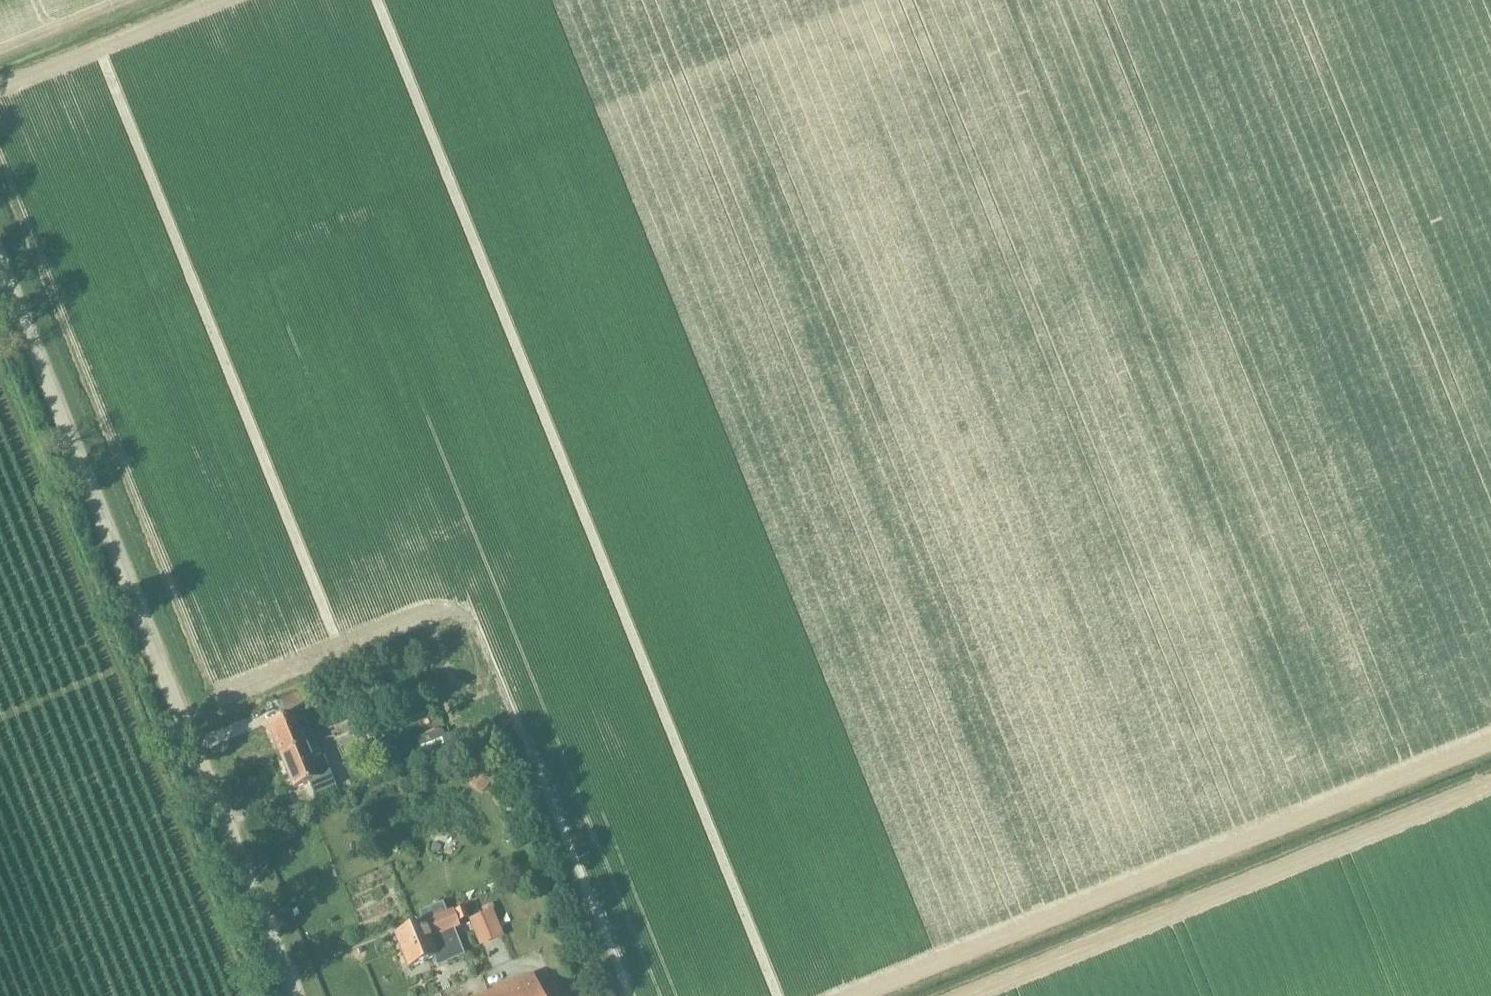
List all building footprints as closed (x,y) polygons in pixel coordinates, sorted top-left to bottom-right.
[(267,724),(280,757),(305,747),(305,746),(292,714),(302,710),(296,696),(276,704),(281,719),(267,724)] [(305,747),(280,757),(293,789),(308,783),(313,794),(334,786),(322,757),(321,758),(315,743),(305,746),(305,747)] [(476,791),(490,773),(477,763),(463,781),(476,791)] [(446,902),(421,912),(424,918),(448,907),(446,902)] [(436,956),(429,939),(459,928),(452,909),(425,920),(425,921),(394,934),(407,967),(436,956)] [(468,919),(479,946),(503,936),(491,909),(468,919)] [(531,976),(481,995),(539,995),(531,976)]
